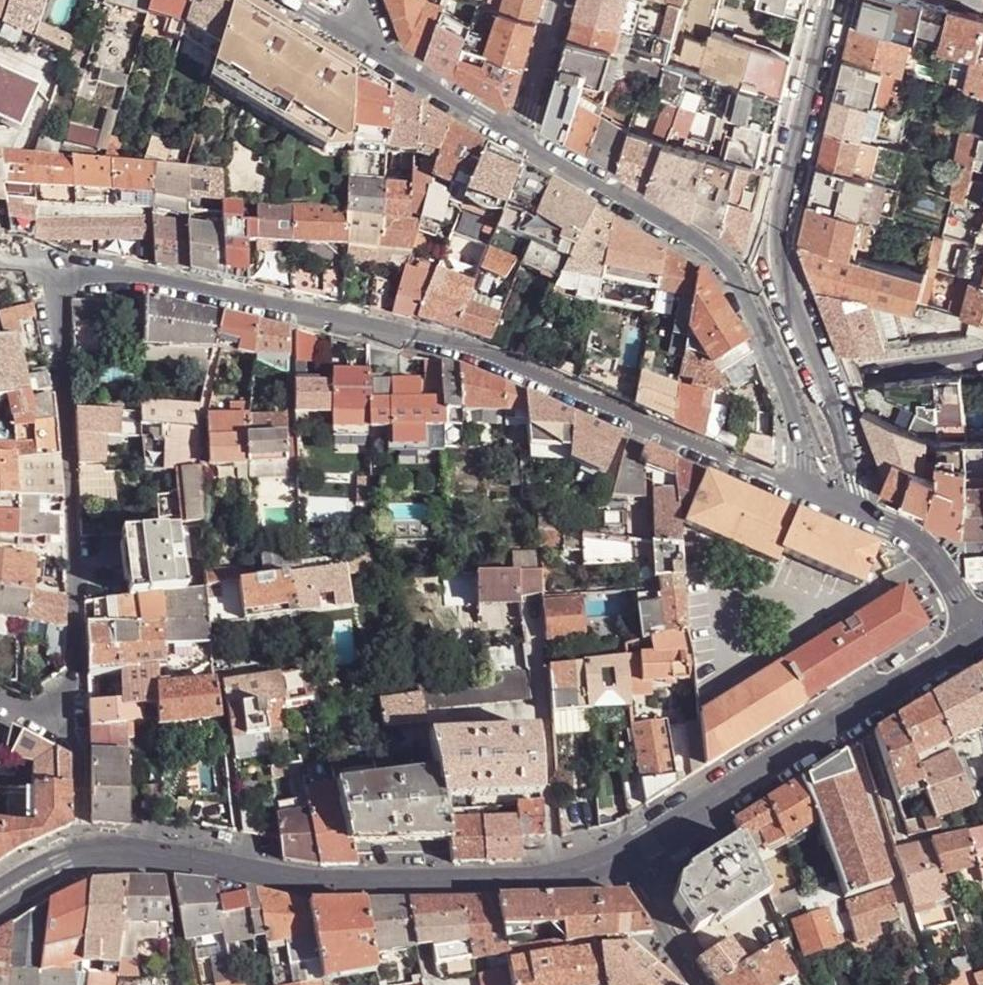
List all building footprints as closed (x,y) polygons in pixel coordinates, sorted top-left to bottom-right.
[(1,22),(2,23),(9,0),(0,0),(0,22),(1,22)] [(2,23),(32,37),(37,23),(43,0),(9,0),(2,23)] [(146,11),(149,0),(107,0),(146,11)] [(146,11),(184,22),(191,0),(149,0),(146,11)] [(184,22),(218,46),(223,33),(224,27),(233,0),(191,0),(184,22)] [(218,46),(209,79),(324,151),(350,149),(351,148),(355,69),(262,15),(263,13),(242,0),(233,0),(224,27),(223,33),(218,46)] [(447,0),(391,0),(395,10),(407,41),(427,53),(441,17),(446,2),(447,0)] [(446,2),(467,8),(463,22),(461,28),(469,33),(475,17),(477,9),(478,3),(469,0),(447,0),(446,2)] [(488,5),(492,7),(500,9),(503,9),(506,0),(489,0),(488,5)] [(544,0),(506,0),(503,9),(539,19),(544,2),(544,0)] [(628,0),(580,0),(576,15),(619,26),(621,26),(628,0)] [(641,0),(628,0),(621,26),(632,30),(641,0)] [(682,62),(688,41),(711,47),(714,36),(723,0),(682,0),(681,5),(672,40),(665,65),(669,66),(703,74),(705,69),(682,62)] [(785,5),(805,10),(807,0),(765,0),(785,5)] [(854,25),(908,38),(917,0),(860,0),(859,4),(854,25)] [(918,0),(917,0),(908,38),(912,39),(923,42),(933,45),(940,46),(950,8),(944,6),(927,2),(921,1),(918,0)] [(681,5),(670,3),(661,37),(672,40),(681,5)] [(950,8),(940,46),(958,51),(974,54),(982,56),(982,55),(982,16),(963,11),(950,8)] [(534,37),(539,19),(503,9),(500,9),(496,22),(489,48),(527,60),(534,37)] [(180,37),(184,22),(146,11),(141,26),(180,37)] [(612,51),(619,26),(576,15),(573,25),(569,39),(612,51)] [(456,25),(441,17),(427,53),(458,71),(466,41),(469,33),(461,28),(456,25)] [(489,48),(496,22),(475,17),(469,33),(466,41),(489,48)] [(69,39),(37,23),(32,37),(33,38),(65,52),(69,39)] [(908,38),(854,25),(851,40),(846,58),(885,68),(900,72),(904,73),(912,39),(908,38)] [(790,72),(793,56),(714,36),(711,47),(705,69),(703,74),(717,77),(729,80),(742,83),(784,96),(790,72)] [(661,37),(659,37),(652,61),(665,65),(672,40),(661,37)] [(609,62),(612,51),(569,39),(565,53),(559,72),(584,78),(591,80),(595,81),(604,82),(609,62)] [(918,41),(912,39),(904,73),(915,75),(923,42),(918,41)] [(520,82),(527,60),(489,48),(466,41),(458,71),(513,105),(520,82)] [(622,66),(625,54),(612,51),(609,62),(622,66)] [(974,54),(958,51),(951,84),(982,92),(982,56),(974,54)] [(643,59),(625,54),(622,66),(639,71),(640,69),(643,59)] [(842,76),(836,99),(871,107),(872,103),(876,104),(885,68),(846,58),(842,76)] [(652,61),(643,59),(640,69),(662,76),(665,65),(652,61)] [(665,65),(662,76),(657,96),(660,97),(665,83),(669,66),(665,65)] [(702,79),(703,74),(669,66),(665,83),(660,97),(667,98),(680,101),(695,105),(702,79)] [(81,77),(83,70),(73,67),(71,74),(81,77)] [(114,85),(116,74),(98,68),(96,79),(114,85)] [(884,111),(889,112),(900,72),(885,68),(876,104),(872,103),(871,107),(882,110),(884,111)] [(18,129),(36,89),(34,84),(0,69),(0,121),(18,129)] [(390,90),(355,69),(351,148),(355,149),(385,152),(390,90)] [(579,94),(584,78),(559,72),(553,94),(544,123),(566,137),(578,101),(579,94)] [(77,94),(81,77),(71,74),(69,73),(63,89),(66,90),(77,94)] [(717,77),(703,74),(702,79),(716,82),(717,77)] [(727,86),(729,80),(717,77),(716,82),(716,83),(727,86)] [(716,82),(702,79),(695,105),(696,106),(708,109),(716,83),(716,82)] [(780,111),(784,96),(742,83),(735,109),(734,115),(740,117),(748,118),(771,124),(776,125),(776,126),(780,111)] [(418,106),(390,90),(385,152),(404,154),(413,155),(418,106)] [(596,110),(598,105),(579,94),(578,101),(596,110)] [(674,116),(680,101),(667,98),(662,112),(674,116)] [(871,107),(836,99),(832,113),(828,132),(863,140),(869,116),(871,107)] [(591,150),(601,113),(596,110),(578,101),(566,137),(591,150)] [(696,106),(695,105),(680,101),(674,116),(671,126),(669,131),(687,135),(696,106)] [(981,111),(969,109),(964,130),(981,135),(982,135),(982,103),(981,111)] [(447,123),(418,106),(413,155),(413,157),(421,158),(435,161),(447,123)] [(871,107),(869,116),(882,119),(884,111),(882,110),(871,107)] [(612,119),(613,113),(602,109),(601,113),(612,119)] [(717,118),(719,111),(708,109),(707,116),(717,118)] [(717,118),(716,122),(729,125),(733,115),(729,114),(719,111),(717,118)] [(662,112),(658,122),(671,126),(674,116),(662,112)] [(620,167),(634,130),(631,128),(612,119),(601,113),(591,150),(620,167)] [(728,133),(722,154),(737,159),(748,118),(740,117),(734,115),(733,115),(729,125),(728,133)] [(875,144),(882,119),(869,116),(863,140),(875,144)] [(771,124),(748,118),(737,159),(740,159),(762,165),(767,166),(773,142),(776,125),(771,124)] [(958,128),(917,119),(915,126),(956,136),(958,128)] [(669,131),(671,126),(658,122),(653,137),(666,142),(669,131)] [(485,146),(447,123),(435,161),(431,176),(431,179),(467,192),(485,146)] [(67,145),(96,150),(100,131),(70,126),(67,145)] [(651,185),(666,142),(653,137),(639,132),(634,130),(620,167),(651,185)] [(981,135),(964,130),(957,164),(961,165),(973,167),(981,135)] [(824,147),(819,168),(854,176),(863,140),(828,132),(824,147)] [(687,135),(684,145),(709,150),(711,140),(687,135)] [(981,135),(973,167),(982,170),(982,135),(981,135)] [(121,140),(111,136),(106,151),(103,161),(115,162),(121,140)] [(59,143),(38,137),(32,154),(54,157),(59,143)] [(150,141),(145,158),(166,164),(171,145),(151,138),(150,141)] [(870,180),(874,181),(884,146),(875,144),(863,140),(854,176),(870,180)] [(705,169),(709,150),(684,145),(666,142),(651,185),(694,210),(705,169)] [(520,167),(485,146),(467,192),(504,204),(505,203),(520,167)] [(106,151),(98,149),(95,161),(103,161),(106,151)] [(722,154),(709,150),(705,169),(735,179),(740,159),(737,159),(722,154)] [(0,152),(0,173),(2,185),(35,187),(41,187),(75,189),(72,159),(59,158),(54,157),(32,154),(0,152)] [(413,155),(404,154),(403,163),(412,164),(413,157),(413,155)] [(431,176),(435,161),(421,158),(417,172),(431,176)] [(154,194),(153,166),(143,165),(115,162),(103,161),(95,161),(72,159),(75,189),(119,192),(154,194)] [(762,165),(740,159),(735,179),(732,191),(758,203),(762,187),(767,166),(762,165)] [(973,167),(961,165),(953,201),(954,202),(965,204),(970,180),(973,167)] [(174,167),(153,166),(154,194),(186,197),(186,193),(186,169),(183,169),(174,167)] [(547,183),(520,167),(505,203),(532,218),(547,183)] [(854,176),(819,168),(815,185),(811,204),(861,216),(870,180),(854,176)] [(223,190),(222,172),(194,169),(186,169),(186,193),(186,197),(187,199),(222,201),(222,197),(223,190)] [(732,191),(735,179),(705,169),(694,210),(723,227),(732,191)] [(417,172),(412,171),(410,187),(408,216),(419,217),(427,193),(431,179),(431,176),(417,172)] [(461,204),(467,192),(431,179),(427,193),(446,199),(461,204)] [(874,181),(870,180),(861,216),(862,217),(879,222),(881,213),(891,215),(898,188),(874,181)] [(970,180),(965,204),(982,209),(982,208),(982,183),(970,180)] [(383,185),(348,181),(346,198),(345,214),(350,215),(380,218),(383,185)] [(593,209),(547,183),(532,218),(529,243),(530,244),(555,254),(555,253),(560,243),(572,249),(575,243),(593,209)] [(2,185),(4,200),(29,201),(40,201),(35,187),(2,185)] [(410,187),(383,185),(380,218),(383,219),(408,222),(408,216),(410,187)] [(41,187),(46,202),(118,205),(119,192),(75,189),(41,187)] [(239,191),(223,190),(222,197),(222,201),(238,202),(239,191)] [(748,242),(758,203),(732,191),(723,227),(748,242)] [(154,194),(119,192),(118,205),(154,207),(154,194)] [(345,214),(346,198),(273,192),(273,195),(271,205),(270,208),(292,210),(345,214)] [(504,204),(467,192),(461,204),(460,207),(488,217),(498,220),(504,204)] [(446,199),(427,193),(419,217),(419,220),(438,225),(440,225),(441,221),(446,199)] [(186,197),(154,194),(154,207),(187,211),(187,210),(187,199),(186,197)] [(271,205),(273,195),(259,194),(259,204),(271,205)] [(461,204),(446,199),(441,221),(453,224),(460,207),(461,204)] [(9,232),(44,239),(43,220),(42,214),(42,211),(30,210),(29,201),(4,200),(5,202),(9,232)] [(222,201),(223,218),(240,219),(240,209),(246,209),(246,203),(238,202),(222,201)] [(292,243),(292,210),(270,208),(271,205),(259,204),(259,208),(257,208),(257,223),(257,242),(258,242),(258,253),(270,254),(270,242),(286,243),(292,243)] [(861,216),(811,204),(807,222),(802,244),(852,256),(862,217),(861,216)] [(614,221),(593,209),(575,243),(608,250),(614,221)] [(195,211),(187,210),(187,211),(187,221),(195,222),(195,211)] [(345,214),(292,210),(292,243),(347,244),(350,215),(345,214)] [(380,218),(350,215),(347,244),(379,249),(383,219),(380,218)] [(175,268),(189,271),(187,221),(154,216),(156,263),(175,268)] [(498,220),(488,217),(483,229),(492,233),(494,229),(498,220)] [(146,238),(145,219),(43,220),(44,239),(75,239),(97,239),(98,251),(148,261),(146,238)] [(408,222),(383,219),(379,249),(389,250),(409,254),(411,248),(415,231),(417,223),(408,222)] [(438,225),(419,220),(417,223),(415,231),(425,234),(434,237),(438,225)] [(209,275),(223,278),(223,241),(223,226),(195,222),(187,221),(189,271),(209,275)] [(665,251),(614,221),(608,250),(602,281),(657,292),(665,251)] [(237,281),(248,283),(248,268),(247,242),(257,242),(257,223),(245,222),(245,241),(223,241),(223,278),(237,281)] [(415,231),(411,248),(420,251),(425,234),(415,231)] [(945,238),(938,236),(929,265),(928,270),(936,273),(939,262),(945,243),(946,238),(945,238)] [(572,249),(560,243),(555,253),(567,259),(572,249)] [(608,250),(575,243),(572,249),(567,259),(560,274),(602,281),(608,250)] [(379,249),(347,244),(346,258),(372,261),(377,262),(379,249)] [(530,244),(521,265),(556,281),(560,274),(567,259),(555,253),(555,254),(530,244)] [(852,256),(802,244),(802,245),(809,263),(821,295),(871,297),(895,302),(896,304),(917,308),(919,305),(917,305),(926,275),(921,273),(852,256)] [(960,279),(972,282),(982,285),(982,248),(969,244),(960,279)] [(379,249),(377,262),(387,264),(389,250),(379,249)] [(516,261),(487,249),(478,268),(505,278),(516,261)] [(697,272),(665,251),(657,292),(674,294),(692,298),(697,272)] [(375,278),(377,262),(372,261),(346,258),(345,273),(344,303),(354,305),(364,307),(370,276),(375,278)] [(292,292),(292,264),(265,262),(264,286),(275,289),(292,292)] [(315,266),(292,264),(292,292),(306,295),(317,298),(315,266)] [(929,265),(924,264),(921,273),(926,275),(928,270),(929,265)] [(408,317),(418,319),(433,278),(405,269),(401,285),(393,313),(408,317)] [(433,278),(418,319),(438,324),(455,328),(465,302),(469,293),(473,281),(436,269),(433,278)] [(919,305),(928,307),(936,273),(928,270),(926,275),(917,305),(919,305)] [(324,299),(344,303),(345,273),(324,271),(324,299)] [(744,344),(697,272),(692,298),(687,331),(693,340),(710,366),(744,344)] [(598,303),(602,281),(560,274),(556,281),(550,294),(598,303)] [(375,278),(371,309),(379,311),(387,313),(396,283),(375,278)] [(972,282),(960,279),(951,313),(964,316),(972,282)] [(653,313),(657,292),(602,281),(598,303),(598,304),(652,314),(653,313)] [(972,282),(964,316),(975,319),(974,321),(982,323),(982,285),(972,282)] [(674,294),(657,292),(653,313),(670,315),(674,294)] [(465,302),(500,314),(503,305),(469,293),(465,302)] [(687,331),(692,298),(674,294),(670,315),(653,313),(652,314),(645,350),(681,358),(684,350),(687,331)] [(871,297),(821,295),(832,325),(876,317),(871,297)] [(83,298),(72,298),(74,354),(98,353),(97,319),(96,299),(83,298)] [(210,311),(144,298),(144,315),(143,346),(212,349),(219,314),(217,313),(210,311)] [(476,335),(489,340),(500,314),(465,302),(455,328),(476,335)] [(32,304),(8,309),(10,319),(34,314),(32,304)] [(0,311),(0,324),(2,336),(13,335),(10,319),(8,309),(0,311)] [(143,346),(144,315),(128,314),(127,360),(143,361),(143,346)] [(228,315),(219,314),(212,349),(221,351),(225,332),(228,315)] [(489,340),(504,346),(514,321),(500,314),(489,340)] [(243,319),(228,315),(225,332),(221,351),(254,358),(258,322),(243,319)] [(876,317),(832,325),(843,354),(863,353),(886,349),(876,317)] [(271,325),(258,322),(254,358),(287,360),(288,329),(271,325)] [(304,332),(296,330),(296,351),(296,362),(315,363),(315,334),(304,332)] [(0,336),(0,361),(19,357),(13,335),(2,336),(0,336)] [(710,366),(693,340),(691,351),(684,350),(681,358),(679,377),(713,392),(716,393),(726,387),(718,376),(716,377),(710,366)] [(751,355),(744,344),(710,366),(716,377),(718,376),(751,355)] [(208,363),(212,349),(143,346),(143,361),(202,363),(208,363)] [(390,351),(369,347),(370,372),(387,374),(388,367),(390,351)] [(597,387),(608,392),(635,405),(638,388),(612,376),(615,360),(585,349),(583,362),(578,379),(597,387)] [(652,412),(672,420),(679,377),(681,358),(645,350),(638,388),(635,405),(652,412)] [(583,362),(564,354),(557,370),(578,379),(583,362)] [(0,361),(0,365),(7,398),(8,399),(23,396),(27,393),(24,377),(19,357),(0,361)] [(445,411),(443,398),(441,363),(428,360),(429,382),(393,382),(393,398),(371,398),(371,413),(372,426),(445,425),(445,411)] [(450,364),(441,363),(443,398),(445,411),(453,411),(463,411),(460,367),(457,365),(450,364)] [(333,412),(332,384),(308,384),(307,372),(306,372),(306,367),(296,366),(296,412),(333,412)] [(481,376),(460,367),(463,411),(468,412),(506,413),(506,386),(481,376)] [(50,380),(48,373),(24,377),(27,393),(52,389),(50,380)] [(371,398),(370,373),(333,373),(332,384),(333,412),(371,413),(371,398)] [(936,379),(886,386),(887,399),(917,413),(908,433),(940,447),(940,445),(939,439),(967,436),(965,376),(936,379)] [(713,392),(679,377),(672,420),(705,435),(711,404),(713,392)] [(518,391),(506,386),(506,413),(507,413),(528,413),(527,395),(518,391)] [(23,396),(8,399),(13,422),(31,420),(28,401),(29,400),(27,393),(23,396)] [(53,395),(29,400),(28,401),(31,420),(33,444),(35,458),(59,455),(58,447),(56,416),(53,395)] [(572,415),(527,395),(528,413),(531,447),(571,449),(572,415)] [(154,435),(145,438),(146,470),(176,470),(200,469),(200,466),(199,445),(199,427),(197,414),(199,406),(188,405),(142,401),(143,411),(144,424),(169,425),(168,429),(153,429),(154,435)] [(249,403),(230,404),(230,414),(247,413),(249,403)] [(705,435),(717,441),(720,431),(724,428),(728,407),(711,404),(705,435)] [(143,411),(76,409),(78,441),(79,465),(93,464),(105,463),(109,435),(145,438),(144,424),(143,411)] [(464,421),(463,411),(453,411),(453,426),(463,426),(464,421)] [(372,426),(371,413),(333,412),(333,422),(333,434),(372,435),(372,426)] [(248,415),(247,413),(230,414),(208,416),(209,441),(245,436),(245,435),(248,415)] [(286,433),(287,414),(248,415),(245,435),(285,434),(286,434),(286,433)] [(908,433),(865,414),(878,447),(889,477),(897,461),(915,468),(941,480),(940,457),(940,447),(908,433)] [(596,425),(572,415),(571,449),(571,458),(571,460),(605,475),(622,436),(596,425)] [(447,447),(445,425),(372,426),(372,435),(373,438),(373,448),(447,447)] [(740,437),(730,432),(725,444),(730,447),(735,449),(740,437)] [(750,432),(741,452),(776,468),(775,435),(750,432)] [(285,434),(285,462),(298,475),(296,433),(286,433),(286,434),(285,434)] [(247,462),(285,462),(285,434),(245,435),(245,436),(247,462)] [(717,442),(723,443),(726,437),(720,434),(717,442)] [(247,462),(245,436),(209,441),(208,441),(209,465),(247,462)] [(645,447),(628,439),(613,495),(640,497),(646,497),(645,461),(642,456),(645,447)] [(14,446),(14,442),(0,443),(0,457),(14,456),(14,446)] [(967,444),(968,466),(969,489),(966,531),(982,532),(982,442),(967,444)] [(35,458),(33,444),(14,446),(14,456),(15,460),(35,458)] [(967,444),(940,445),(940,447),(940,457),(968,466),(967,444)] [(571,458),(571,449),(531,447),(533,457),(571,458)] [(374,457),(373,450),(358,450),(360,475),(374,475),(374,462),(374,457)] [(675,460),(660,453),(657,466),(676,474),(675,460)] [(61,473),(59,455),(35,458),(15,460),(16,499),(16,500),(37,498),(37,497),(63,497),(61,473)] [(7,502),(16,503),(16,500),(16,499),(15,460),(14,456),(0,457),(0,501),(7,502)] [(968,466),(940,457),(941,480),(929,516),(948,524),(966,531),(969,489),(968,466)] [(706,474),(675,460),(676,474),(680,522),(685,524),(706,474)] [(882,496),(904,505),(915,468),(897,461),(889,477),(882,496)] [(247,477),(247,462),(209,465),(200,466),(200,469),(201,486),(248,482),(247,477)] [(298,475),(285,462),(247,462),(247,477),(298,475)] [(680,522),(676,474),(657,466),(653,488),(655,543),(681,545),(680,522)] [(904,505),(929,516),(941,480),(915,468),(904,505)] [(200,469),(176,470),(182,523),(202,521),(201,486),(200,469)] [(117,507),(115,471),(79,471),(80,491),(81,507),(117,507)] [(520,484),(520,471),(510,471),(511,484),(520,484)] [(535,486),(534,474),(524,474),(526,487),(535,486)] [(799,514),(706,474),(685,524),(777,564),(782,552),(799,514)] [(373,478),(358,478),(357,505),(372,505),(373,478)] [(544,513),(544,496),(536,495),(536,500),(538,513),(544,513)] [(37,498),(16,500),(16,503),(17,511),(19,537),(25,538),(38,538),(38,512),(38,503),(37,503),(37,498)] [(18,538),(19,537),(17,511),(6,509),(7,502),(0,501),(0,537),(5,537),(18,538)] [(46,544),(64,545),(63,513),(38,512),(38,538),(45,538),(46,544)] [(878,548),(799,514),(782,552),(861,586),(878,548)] [(96,534),(95,523),(82,523),(82,534),(93,535),(96,534)] [(180,590),(176,526),(122,532),(128,596),(158,593),(180,590)] [(555,531),(539,529),(539,538),(540,547),(551,547),(564,547),(564,532),(555,531)] [(582,534),(564,532),(564,547),(565,552),(568,552),(583,550),(582,534)] [(635,564),(633,540),(582,534),(583,550),(584,565),(588,565),(633,564),(635,564)] [(655,579),(652,542),(633,540),(635,564),(638,588),(651,587),(660,586),(659,578),(655,579)] [(683,577),(681,545),(655,543),(652,542),(655,579),(659,578),(683,577)] [(564,547),(551,547),(551,564),(569,563),(568,552),(565,552),(564,547)] [(388,571),(381,550),(377,550),(345,555),(346,564),(347,572),(388,573),(388,571)] [(31,590),(31,585),(31,556),(0,551),(0,585),(25,589),(31,590)] [(543,590),(541,570),(540,552),(510,553),(510,571),(477,573),(477,585),(479,604),(521,602),(520,596),(543,591),(543,590)] [(42,588),(42,558),(31,556),(31,585),(36,585),(36,587),(42,588)] [(302,561),(302,559),(265,565),(267,578),(288,574),(303,572),(303,571),(302,561)] [(347,572),(346,564),(324,568),(318,569),(303,571),(303,572),(288,574),(294,597),(350,590),(347,572)] [(253,572),(252,566),(204,573),(205,587),(238,582),(253,580),(253,572)] [(262,578),(260,572),(253,572),(253,580),(262,578)] [(477,585),(477,573),(453,572),(424,572),(426,589),(437,588),(437,580),(448,579),(450,587),(477,585)] [(294,597),(288,574),(267,578),(262,578),(253,580),(238,582),(243,621),(292,612),(298,611),(294,597)] [(685,592),(683,577),(659,578),(660,586),(660,587),(661,592),(661,594),(685,592)] [(243,621),(238,582),(205,587),(208,618),(218,617),(219,623),(221,623),(243,621)] [(0,585),(0,616),(7,617),(25,620),(25,589),(0,585)] [(687,627),(685,592),(661,594),(661,592),(660,587),(660,586),(651,587),(652,603),(629,607),(632,642),(644,639),(651,638),(682,628),(687,627)] [(164,671),(178,677),(178,676),(181,674),(184,676),(211,661),(211,658),(209,639),(208,618),(205,587),(180,590),(158,593),(160,624),(162,624),(165,667),(163,667),(164,671)] [(906,587),(890,597),(893,603),(902,597),(916,621),(913,623),(919,633),(929,627),(920,611),(911,596),(906,587)] [(64,657),(64,596),(61,596),(36,591),(31,590),(25,589),(25,620),(24,632),(44,633),(44,638),(47,638),(46,651),(64,657)] [(353,603),(350,590),(294,597),(298,611),(353,603)] [(160,624),(158,593),(128,596),(117,598),(119,624),(160,624)] [(543,596),(546,638),(584,635),(581,593),(543,596)] [(890,597),(782,664),(805,705),(876,661),(919,633),(913,623),(916,621),(902,597),(893,603),(890,597)] [(119,624),(117,598),(96,601),(94,601),(95,612),(95,619),(95,624),(119,624)] [(301,626),(298,611),(292,612),(295,628),(301,626)] [(218,617),(208,618),(209,639),(223,637),(221,623),(219,623),(218,617)] [(165,667),(162,624),(160,624),(119,624),(95,624),(90,624),(87,623),(88,651),(88,673),(121,671),(156,668),(163,667),(165,667)] [(688,677),(682,628),(651,638),(652,655),(640,657),(644,682),(651,682),(688,677)] [(209,639),(211,658),(217,657),(225,656),(223,637),(209,639)] [(658,796),(673,787),(668,726),(668,722),(669,720),(667,712),(655,713),(651,682),(644,682),(640,657),(652,655),(651,638),(644,639),(632,642),(630,643),(627,645),(626,649),(626,654),(627,658),(623,659),(630,704),(639,767),(644,805),(658,796)] [(1,683),(8,687),(8,679),(16,679),(17,640),(0,641),(0,683),(1,683)] [(630,704),(623,659),(622,659),(584,664),(588,708),(593,707),(625,705),(630,704)] [(584,664),(548,667),(552,713),(588,709),(588,708),(584,664)] [(971,672),(977,683),(982,692),(982,665),(971,672)] [(315,682),(311,666),(299,668),(278,673),(285,700),(309,696),(306,684),(315,682)] [(805,705),(781,667),(698,718),(698,724),(702,769),(805,705)] [(156,668),(121,671),(122,702),(141,702),(145,703),(157,703),(157,687),(156,668)] [(530,670),(508,673),(493,675),(478,676),(463,678),(450,679),(435,681),(415,683),(416,684),(419,695),(422,711),(437,707),(438,710),(452,706),(452,708),(466,704),(467,707),(481,703),(481,706),(496,701),(497,704),(511,699),(511,702),(531,699),(531,702),(534,702),(530,670)] [(982,729),(982,692),(977,683),(971,672),(963,677),(942,690),(930,698),(950,743),(982,729)] [(285,700),(278,673),(263,675),(265,704),(267,726),(286,723),(285,709),(284,700),(285,700)] [(265,704),(263,675),(253,677),(221,683),(226,710),(265,704)] [(215,680),(157,687),(157,703),(158,718),(159,727),(219,719),(215,684),(215,680)] [(419,695),(416,684),(395,688),(398,698),(419,695)] [(320,702),(318,694),(309,696),(285,700),(284,700),(285,709),(320,702)] [(422,711),(419,695),(398,698),(382,700),(380,700),(378,701),(385,729),(418,723),(425,722),(422,711)] [(913,760),(950,743),(930,698),(913,709),(896,719),(913,760)] [(122,702),(90,702),(90,713),(91,724),(106,724),(126,721),(142,720),(141,709),(141,702),(122,702)] [(226,710),(231,741),(267,734),(267,726),(265,704),(226,710)] [(625,705),(593,707),(595,726),(627,723),(625,705)] [(563,732),(590,730),(588,709),(552,713),(554,733),(563,732)] [(899,803),(926,794),(917,769),(913,760),(896,719),(889,724),(875,733),(899,803)] [(106,752),(128,753),(126,721),(106,724),(106,752)] [(428,736),(425,722),(418,723),(421,737),(423,747),(431,746),(428,736)] [(287,732),(286,723),(267,726),(267,734),(268,738),(274,737),(287,734),(287,732)] [(106,752),(106,724),(91,724),(91,751),(106,752)] [(702,769),(698,724),(668,726),(673,787),(702,769)] [(32,766),(32,789),(54,789),(53,752),(33,741),(27,739),(12,730),(9,741),(5,755),(3,760),(32,766)] [(540,750),(537,730),(535,730),(428,736),(431,746),(438,774),(443,798),(542,792),(540,750)] [(287,734),(289,749),(303,747),(301,731),(287,732),(287,734)] [(423,747),(421,737),(403,740),(404,750),(423,747)] [(130,817),(128,753),(106,752),(91,751),(91,776),(92,822),(130,826),(130,817)] [(812,772),(800,780),(814,810),(817,819),(837,875),(842,890),(845,898),(889,883),(845,751),(838,756),(812,772)] [(60,756),(53,752),(54,789),(69,789),(68,760),(60,756)] [(953,753),(917,769),(926,794),(935,815),(937,819),(975,805),(953,753)] [(270,765),(269,756),(258,758),(261,780),(271,779),(270,776),(270,765)] [(162,780),(160,759),(143,760),(144,781),(162,780)] [(302,771),(299,760),(290,761),(270,765),(270,776),(302,771)] [(629,815),(644,805),(639,767),(627,769),(625,771),(623,776),(626,800),(626,807),(629,815)] [(443,798),(438,774),(395,778),(381,779),(338,784),(341,796),(352,841),(353,841),(410,840),(449,839),(450,839),(447,820),(447,816),(445,809),(443,798)] [(623,776),(606,777),(608,803),(626,800),(623,776)] [(784,840),(817,819),(814,810),(800,780),(780,792),(766,800),(784,840)] [(148,818),(164,819),(162,784),(146,785),(148,818)] [(326,799),(325,787),(306,790),(308,803),(326,799)] [(70,828),(69,789),(54,789),(32,789),(31,791),(32,798),(31,827),(35,827),(34,844),(53,835),(70,828)] [(32,798),(9,795),(9,825),(31,827),(32,798)] [(352,841),(341,796),(326,799),(308,803),(309,810),(320,865),(342,864),(357,864),(353,841),(352,841)] [(735,821),(743,839),(744,841),(753,836),(758,832),(766,851),(784,840),(766,800),(754,808),(735,821)] [(258,835),(253,804),(240,805),(242,832),(258,835)] [(544,836),(543,804),(518,806),(519,817),(520,837),(544,836)] [(499,814),(498,806),(482,807),(482,815),(499,814)] [(302,862),(320,865),(309,810),(277,816),(279,829),(281,838),(280,838),(282,860),(302,862)] [(927,832),(940,829),(937,819),(935,815),(923,818),(927,832)] [(521,861),(522,860),(520,837),(519,817),(483,819),(486,861),(503,861),(521,861)] [(467,862),(486,861),(483,819),(454,820),(447,820),(450,839),(449,839),(452,862),(467,862)] [(567,819),(560,820),(562,836),(572,833),(567,819)] [(31,827),(9,825),(0,824),(0,863),(14,854),(34,844),(35,827),(31,827)] [(967,832),(977,867),(981,880),(982,879),(982,828),(967,832)] [(942,878),(977,867),(967,832),(931,841),(942,878)] [(757,847),(753,836),(744,841),(749,851),(757,847)] [(694,934),(712,923),(713,925),(716,923),(715,921),(726,914),(728,917),(735,913),(733,909),(766,887),(765,884),(749,851),(744,841),(743,839),(730,848),(696,869),(681,878),(674,901),(694,934)] [(912,904),(929,899),(933,903),(949,899),(942,878),(931,841),(895,849),(912,904)] [(819,899),(842,890),(837,875),(813,884),(819,899)] [(773,879),(765,884),(766,887),(772,898),(779,896),(773,879)] [(111,882),(91,883),(83,962),(118,966),(119,958),(120,940),(122,923),(126,881),(111,882)] [(172,924),(165,881),(141,881),(126,881),(122,923),(120,940),(136,940),(174,940),(172,924)] [(197,883),(174,881),(185,940),(194,938),(215,935),(224,933),(215,885),(197,883)] [(68,894),(48,904),(41,971),(48,970),(72,965),(83,962),(91,883),(68,894)] [(819,899),(813,884),(804,886),(797,889),(802,904),(819,899)] [(223,887),(215,885),(224,933),(226,944),(237,942),(255,939),(265,937),(263,929),(257,892),(233,888),(223,887)] [(778,915),(803,907),(802,904),(797,889),(779,896),(772,898),(778,915)] [(858,944),(881,936),(877,926),(900,918),(891,889),(845,905),(858,944)] [(257,892),(263,929),(294,925),(292,901),(276,897),(257,892)] [(616,896),(599,896),(593,937),(596,937),(614,935),(621,935),(627,935),(652,934),(627,895),(616,896)] [(593,937),(599,896),(573,897),(549,898),(552,922),(549,923),(550,934),(556,938),(563,936),(564,942),(593,937)] [(530,934),(528,927),(526,898),(515,899),(499,899),(505,942),(530,938),(530,934)] [(552,922),(549,898),(526,898),(528,927),(546,924),(549,923),(552,922)] [(464,900),(473,960),(506,954),(506,953),(507,953),(505,942),(499,899),(481,900),(464,900)] [(810,917),(826,911),(819,899),(802,904),(803,907),(806,906),(810,917)] [(441,901),(423,902),(431,946),(435,967),(448,965),(473,960),(464,900),(441,901)] [(310,905),(292,901),(294,925),(263,929),(265,937),(266,943),(266,944),(267,949),(287,947),(316,943),(316,936),(311,906),(310,905)] [(387,903),(365,903),(373,955),(418,948),(412,902),(387,903)] [(423,902),(412,902),(418,948),(431,946),(423,902)] [(334,905),(311,906),(316,936),(316,943),(323,981),(376,971),(373,955),(365,903),(334,905)] [(11,926),(5,984),(47,984),(48,970),(41,971),(48,904),(11,926)] [(804,955),(838,944),(835,937),(829,918),(826,911),(810,917),(793,923),(804,955)] [(839,914),(829,918),(835,937),(845,934),(845,933),(839,914)] [(547,931),(546,924),(528,927),(530,934),(547,931)] [(11,926),(0,933),(0,984),(5,984),(11,926)] [(224,933),(215,935),(217,945),(195,949),(198,962),(212,958),(227,956),(226,944),(224,933)] [(614,935),(596,937),(597,948),(627,946),(627,935),(621,935),(614,935)] [(255,939),(256,946),(266,944),(266,943),(265,937),(255,939)] [(512,984),(672,984),(627,946),(597,948),(596,937),(593,937),(564,942),(532,948),(507,953),(506,953),(506,954),(507,961),(512,984)] [(136,940),(120,940),(119,958),(118,966),(117,975),(127,976),(129,958),(136,959),(136,940)] [(237,942),(226,944),(227,956),(229,964),(241,962),(237,942)] [(744,965),(728,942),(707,955),(697,961),(714,984),(744,965)] [(287,947),(292,979),(280,982),(280,984),(320,984),(324,984),(323,981),(316,943),(287,947)] [(292,979),(287,947),(267,949),(273,982),(280,982),(292,979)] [(773,947),(744,965),(714,984),(715,984),(785,984),(794,980),(773,947)] [(227,956),(212,958),(212,960),(216,984),(233,984),(229,964),(227,956)] [(507,961),(495,963),(497,973),(479,976),(479,977),(480,984),(512,984),(507,961)] [(233,984),(245,984),(241,962),(229,964),(233,984)] [(72,965),(48,970),(47,984),(74,984),(72,965)] [(116,984),(116,977),(90,974),(89,984),(116,984)] [(414,984),(415,984),(424,983),(423,976),(412,978),(414,984)] [(975,980),(974,976),(948,984),(977,984),(975,980)]
